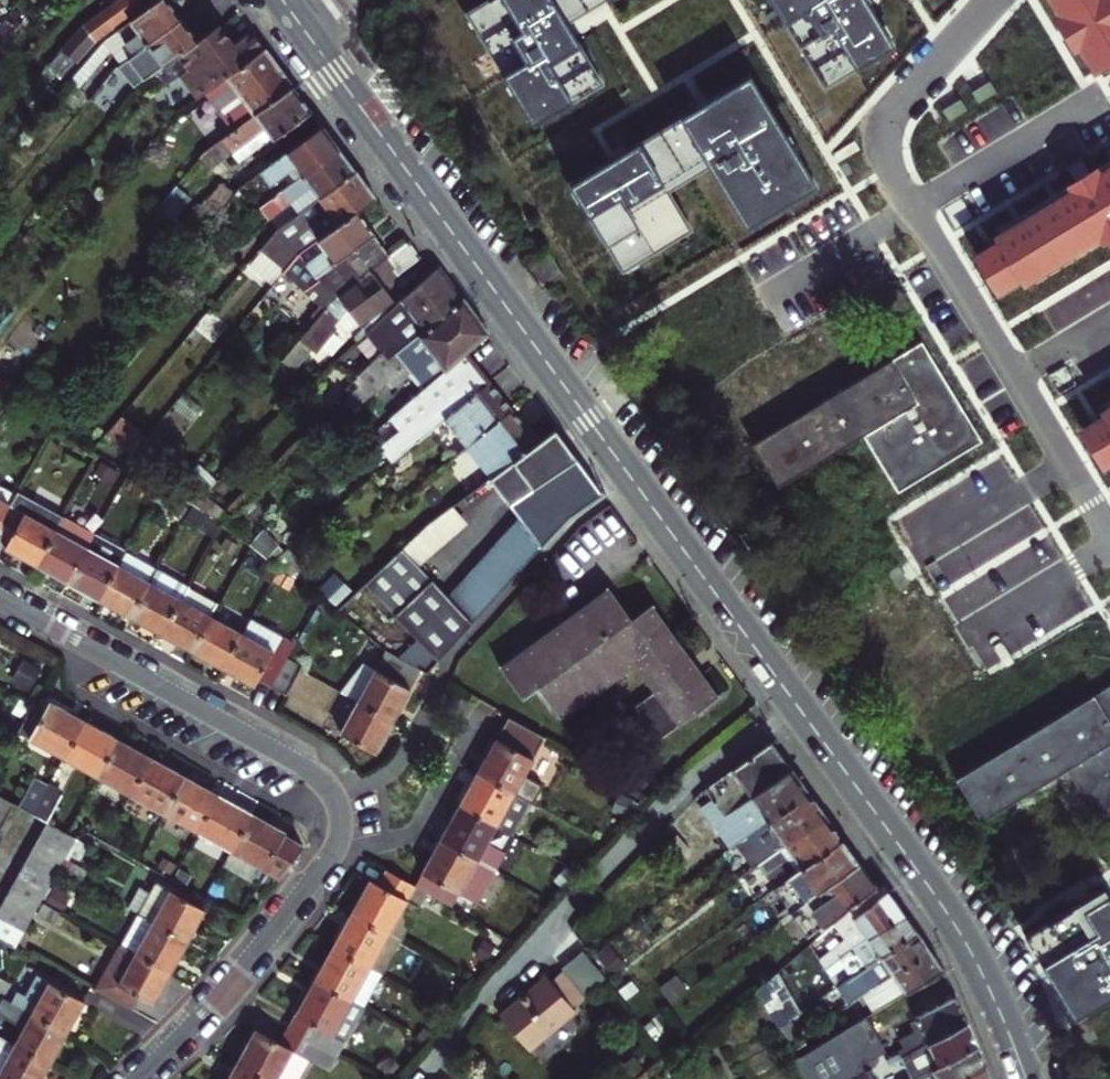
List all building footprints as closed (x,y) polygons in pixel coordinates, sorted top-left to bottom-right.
[(45,60),(58,71),(72,53),(73,55),(94,32),(142,0),(107,0),(77,20),(45,60)] [(181,16),(172,4),(170,0),(154,0),(95,41),(72,68),(81,76),(113,39),(119,35),(126,47),(133,42),(136,47),(181,16)] [(463,8),(527,116),(592,78),(557,19),(589,0),(477,0),(463,8)] [(815,83),(885,43),(859,0),(766,0),(815,83)] [(1099,64),(1109,58),(1109,0),(1060,0),(1099,64)] [(175,54),(197,39),(188,27),(181,16),(136,47),(119,59),(134,81),(175,54)] [(229,73),(271,44),(262,31),(259,27),(241,38),(227,18),(197,39),(175,54),(201,93),(210,86),(229,73)] [(271,44),(229,73),(210,86),(238,124),(257,110),(299,81),(285,62),(271,44)] [(743,72),(559,182),(612,269),(685,226),(663,189),(705,164),(741,224),(810,182),(743,72)] [(223,134),(233,150),(243,142),(248,150),(275,131),(288,149),(328,120),(313,101),(299,81),(257,110),(238,124),(223,134)] [(295,180),(344,143),(336,132),(328,120),(288,149),(263,168),(248,179),(239,185),(232,194),(241,203),(253,194),(255,197),(290,171),(295,180)] [(207,146),(201,153),(211,164),(233,150),(223,134),(207,146)] [(309,186),(317,198),(361,165),(353,154),(344,143),(295,180),(260,206),(257,209),(266,219),(309,186)] [(237,165),(248,179),(263,168),(253,154),(237,165)] [(1004,281),(1026,268),(1029,273),(1109,222),(1109,224),(1109,164),(1104,168),(1101,163),(1081,175),(1083,180),(1003,230),(1005,236),(983,248),(1004,281)] [(371,179),(361,165),(317,198),(280,225),(260,249),(286,271),(305,249),(323,236),(362,207),(381,192),(371,179)] [(378,230),(362,207),(323,236),(305,249),(286,271),(308,289),(350,252),(364,273),(372,268),(393,252),(378,230)] [(416,249),(409,239),(393,252),(372,268),(373,270),(342,293),(361,319),(393,295),(382,281),(395,271),(398,274),(422,257),(416,249)] [(369,328),(387,350),(392,346),(399,352),(465,293),(452,276),(440,259),(369,328)] [(534,260),(518,274),(531,292),(547,277),(534,260)] [(478,312),(465,293),(399,352),(392,346),(387,350),(351,380),(360,391),(345,404),(354,414),(390,384),(394,389),(413,373),(422,366),(420,363),(432,353),(447,372),(468,352),(492,330),(478,312)] [(342,325),(320,343),(327,353),(350,335),(342,325)] [(927,339),(758,441),(783,483),(868,432),(901,488),(986,437),(927,339)] [(480,367),(468,352),(447,372),(426,390),(407,408),(394,420),(405,432),(385,450),(398,464),(438,428),(493,383),(480,367)] [(420,363),(422,366),(413,373),(426,390),(447,372),(432,353),(420,363)] [(10,385),(0,380),(0,396),(10,385)] [(456,451),(513,406),(503,395),(493,383),(438,428),(456,451)] [(183,392),(172,405),(183,413),(194,401),(183,392)] [(354,414),(345,404),(333,417),(341,426),(354,415),(354,414)] [(482,484),(493,475),(539,437),(525,421),(513,406),(456,451),(482,484)] [(1107,461),(1109,459),(1109,407),(1106,410),(1109,415),(1087,428),(1107,461)] [(121,415),(107,432),(113,437),(126,420),(121,415)] [(126,420),(113,437),(130,452),(143,435),(126,420)] [(493,475),(517,504),(558,474),(580,458),(567,441),(555,424),(539,437),(493,475)] [(547,533),(578,502),(568,488),(558,474),(517,504),(519,507),(515,512),(519,517),(523,514),(524,515),(535,508),(537,511),(533,513),(547,533)] [(0,475),(0,522),(12,501),(21,486),(0,475)] [(67,511),(21,486),(12,501),(58,527),(67,511)] [(58,527),(12,501),(0,522),(0,530),(11,535),(7,543),(20,550),(39,560),(58,527)] [(193,503),(186,517),(216,539),(224,527),(193,503)] [(71,578),(98,528),(67,511),(58,527),(39,560),(54,568),(71,578)] [(433,669),(539,543),(519,517),(451,594),(426,568),(451,544),(468,531),(448,511),(427,529),(369,584),(422,639),(403,656),(419,664),(433,669)] [(128,546),(129,545),(98,528),(71,578),(84,585),(102,595),(128,546)] [(161,564),(128,546),(102,595),(118,604),(134,613),(161,564)] [(150,621),(165,629),(192,581),(161,564),(134,613),(150,621)] [(349,591),(320,573),(307,585),(337,603),(349,591)] [(180,638),(195,646),(213,612),(221,598),(192,581),(165,629),(180,638)] [(589,594),(578,602),(496,659),(520,693),(535,683),(558,715),(634,662),(652,687),(632,700),(658,737),(720,692),(670,623),(653,599),(632,614),(608,581),(589,594)] [(228,664),(246,630),(213,612),(195,646),(212,655),(228,664)] [(260,672),(274,680),(288,653),(296,639),(254,615),(246,630),(228,664),(244,673),(257,680),(260,672)] [(356,693),(392,713),(405,690),(419,664),(403,656),(397,654),(384,642),(373,663),(356,693)] [(287,688),(301,663),(302,661),(288,653),(274,680),(287,688)] [(339,684),(356,693),(373,663),(363,656),(339,684)] [(987,816),(1071,764),(1105,821),(1109,818),(1109,685),(962,775),(987,816)] [(383,728),(392,713),(356,693),(337,727),(373,747),(383,728)] [(17,732),(61,757),(82,721),(61,709),(49,702),(45,708),(34,701),(17,732)] [(495,742),(482,766),(518,785),(532,793),(541,775),(527,768),(546,734),(510,714),(495,742)] [(95,775),(115,739),(97,729),(82,721),(61,757),(95,775)] [(95,775),(129,794),(149,758),(131,748),(115,739),(95,775)] [(782,751),(773,740),(707,789),(715,802),(782,751)] [(718,806),(744,842),(812,793),(797,772),(782,751),(715,802),(718,806)] [(129,794),(163,813),(183,777),(166,767),(149,758),(129,794)] [(472,782),(463,799),(499,819),(514,826),(532,793),(518,785),(482,766),(472,782)] [(33,776),(17,803),(31,811),(46,783),(33,776)] [(163,813),(196,831),(216,795),(198,785),(183,777),(163,813)] [(62,792),(46,783),(31,811),(46,819),(62,792)] [(8,818),(17,803),(0,793),(0,813),(8,818)] [(812,793),(744,842),(741,844),(757,868),(761,865),(828,816),(820,805),(812,793)] [(196,831),(230,850),(251,814),(233,805),(216,795),(196,831)] [(453,817),(444,833),(503,865),(513,848),(490,836),(499,819),(463,799),(453,817)] [(718,806),(705,816),(731,852),(741,844),(744,842),(718,806)] [(0,833),(8,818),(0,813),(0,833)] [(263,869),(278,877),(303,846),(283,835),(285,833),(271,825),(251,814),(230,850),(263,869)] [(828,816),(761,865),(769,877),(778,889),(793,878),(845,840),(837,828),(828,816)] [(38,834),(65,849),(74,835),(46,819),(38,834)] [(431,857),(419,880),(435,888),(456,900),(462,889),(484,901),(503,865),(444,833),(431,857)] [(38,834),(30,849),(58,864),(65,849),(38,834)] [(845,840),(793,878),(778,889),(786,901),(795,913),(811,901),(862,863),(854,852),(845,840)] [(22,862),(50,877),(56,866),(58,864),(30,849),(22,862)] [(263,869),(230,850),(221,866),(254,885),(263,869)] [(22,862),(15,875),(43,890),(50,877),(22,862)] [(862,863),(811,901),(826,922),(878,885),(870,874),(862,863)] [(407,936),(435,888),(419,880),(404,871),(393,865),(385,879),(376,876),(369,890),(358,909),(407,936)] [(7,889),(35,905),(39,897),(43,890),(15,875),(7,889)] [(885,878),(878,885),(835,921),(846,937),(820,956),(829,968),(842,959),(908,913),(897,896),(885,878)] [(137,912),(189,941),(197,926),(205,911),(156,884),(150,895),(140,890),(130,908),(137,912)] [(0,902),(0,903),(27,918),(35,905),(7,889),(0,902)] [(1024,934),(1071,1013),(1109,990),(1109,904),(1101,889),(1024,934)] [(58,908),(42,899),(36,910),(52,919),(58,908)] [(20,932),(27,918),(0,903),(0,920),(20,932)] [(348,925),(339,942),(375,962),(388,969),(407,936),(358,909),(348,925)] [(120,943),(171,971),(179,957),(189,941),(137,912),(120,943)] [(908,913),(842,959),(848,969),(827,982),(833,992),(867,968),(921,933),(915,923),(908,913)] [(0,920),(0,939),(12,946),(20,932),(0,920)] [(921,933),(867,968),(879,986),(933,951),(927,942),(921,933)] [(171,971),(120,943),(119,942),(93,987),(133,1010),(139,998),(151,1005),(162,988),(171,971)] [(330,957),(321,974),(357,994),(370,1001),(388,969),(375,962),(339,942),(330,957)] [(933,951),(879,986),(891,1003),(944,968),(939,959),(933,951)] [(848,969),(842,959),(829,968),(822,974),(827,982),(848,969)] [(30,1008),(66,1028),(74,1014),(83,997),(38,971),(26,991),(19,987),(13,998),(30,1008)] [(2,992),(10,978),(0,973),(0,991),(2,992)] [(788,997),(773,973),(751,991),(765,1014),(788,997)] [(306,1000),(293,1022),(321,1038),(340,1048),(345,1040),(348,1042),(370,1001),(357,994),(321,974),(306,1000)] [(678,976),(661,988),(671,1002),(688,990),(678,976)] [(503,1024),(530,1059),(578,1022),(575,1018),(588,1008),(579,996),(568,982),(555,992),(551,987),(503,1024)] [(850,992),(856,1001),(869,993),(863,984),(850,992)] [(765,1014),(774,1030),(798,1014),(788,997),(765,1014)] [(914,1067),(918,1076),(975,1046),(966,1022),(956,997),(917,1020),(921,1028),(900,1040),(906,1052),(900,1055),(907,1070),(914,1067)] [(13,1037),(49,1058),(56,1046),(66,1028),(30,1008),(13,1037)] [(867,1018),(795,1064),(803,1078),(873,1078),(870,1073),(867,1075),(863,1068),(887,1053),(874,1029),(867,1018)] [(243,1058),(280,1078),(302,1078),(316,1055),(332,1064),(340,1048),(321,1038),(293,1022),(285,1037),(262,1025),(253,1040),(243,1058)] [(18,1078),(37,1078),(39,1075),(49,1058),(13,1037),(0,1030),(0,1069),(18,1078)] [(915,1077),(916,1078),(967,1078),(984,1070),(980,1058),(975,1046),(918,1076),(915,1077)] [(231,1078),(280,1078),(243,1058),(232,1077),(231,1078)] [(914,1067),(907,1070),(912,1078),(915,1077),(918,1076),(914,1067)] [(0,1069),(0,1078),(18,1078),(0,1069)] [(967,1078),(988,1078),(984,1070),(967,1078)]
